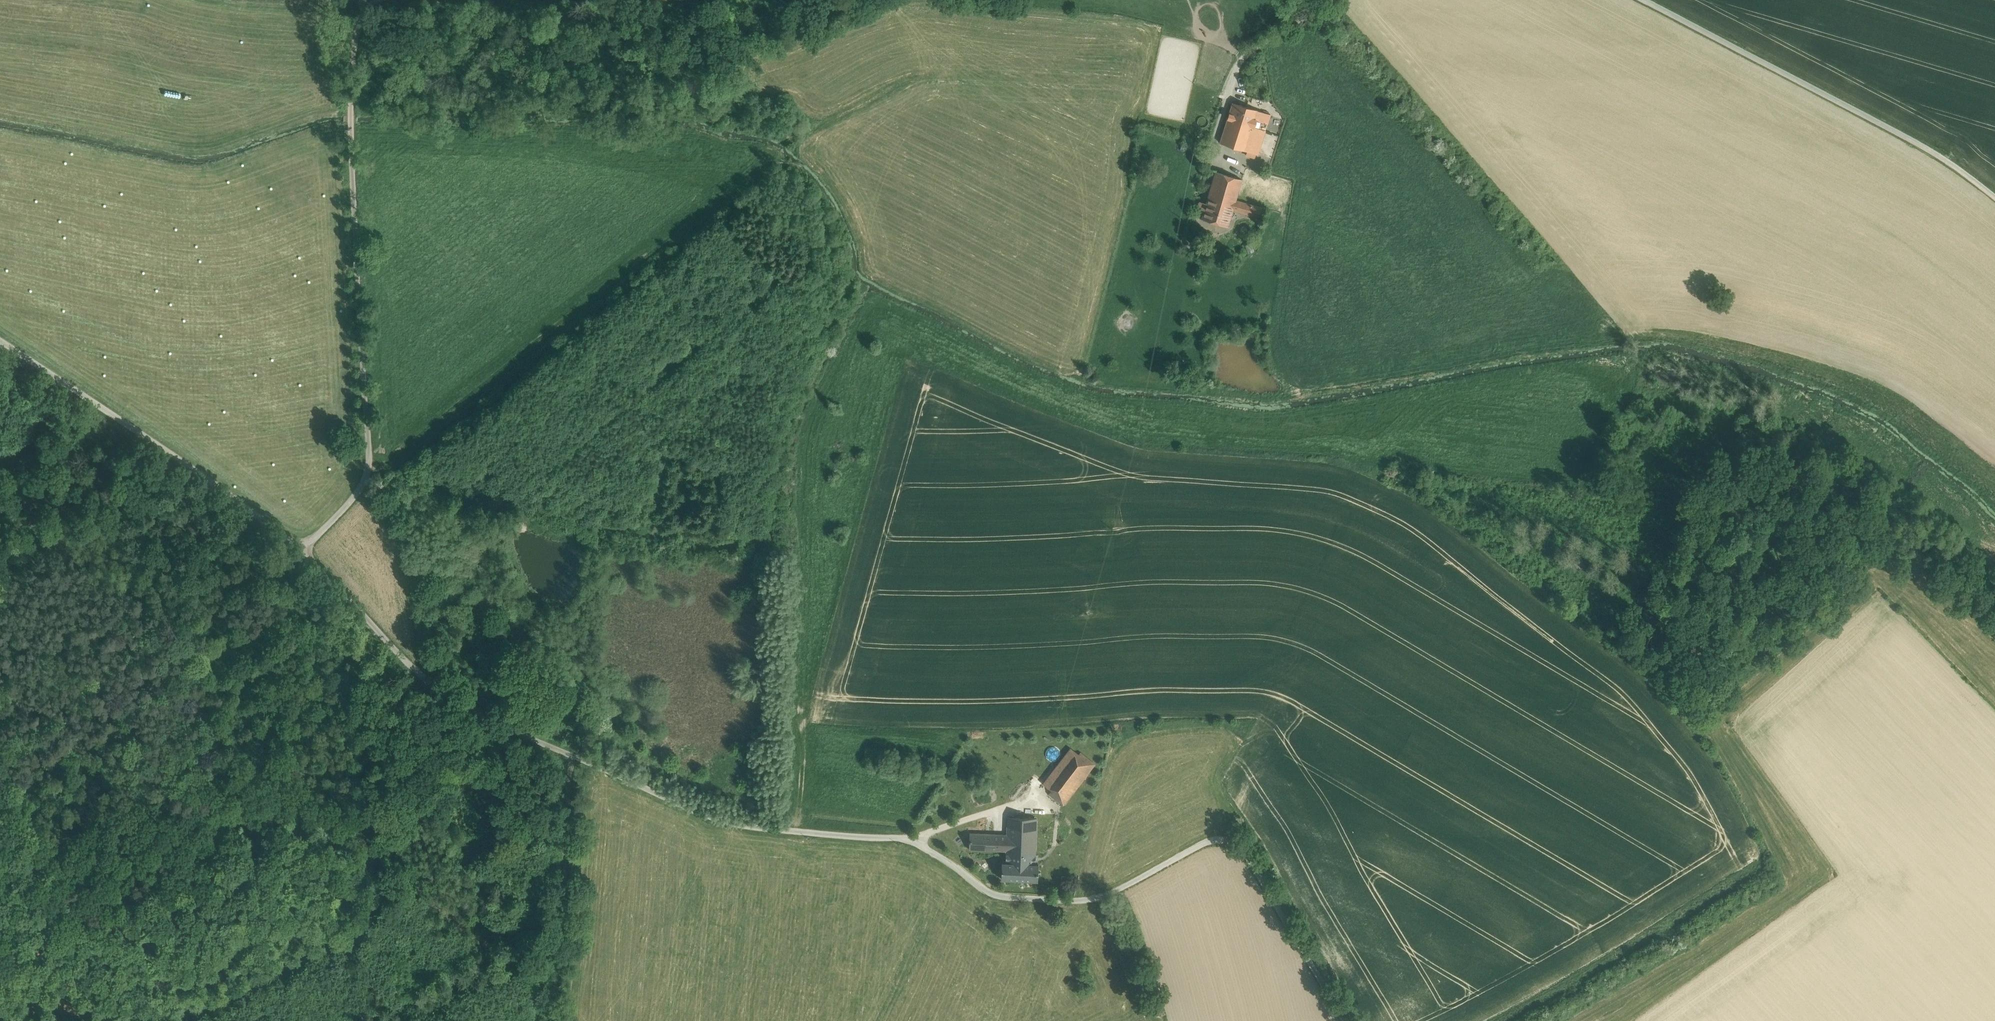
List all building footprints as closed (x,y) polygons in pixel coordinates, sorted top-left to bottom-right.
[(1271,114),(1233,103),(1220,142),(1258,154),(1271,114)] [(1242,179),(1216,171),(1202,218),(1228,226),(1233,209),(1236,200),(1242,179)] [(1264,208),(1236,200),(1233,209),(1261,218),(1264,208)] [(1061,741),(1034,776),(1044,784),(1071,749),(1061,741)] [(1071,749),(1044,784),(1052,790),(1049,794),(1063,805),(1095,764),(1081,753),(1079,755),(1071,749)] [(1029,818),(1008,817),(1008,823),(1007,835),(1007,850),(1006,855),(1036,857),(1037,818),(1029,818)] [(1002,834),(970,833),(969,849),(1007,850),(1007,835),(1002,834)] [(1036,857),(1006,855),(1006,862),(1003,862),(1002,878),(1038,880),(1039,864),(1035,864),(1036,857)]
